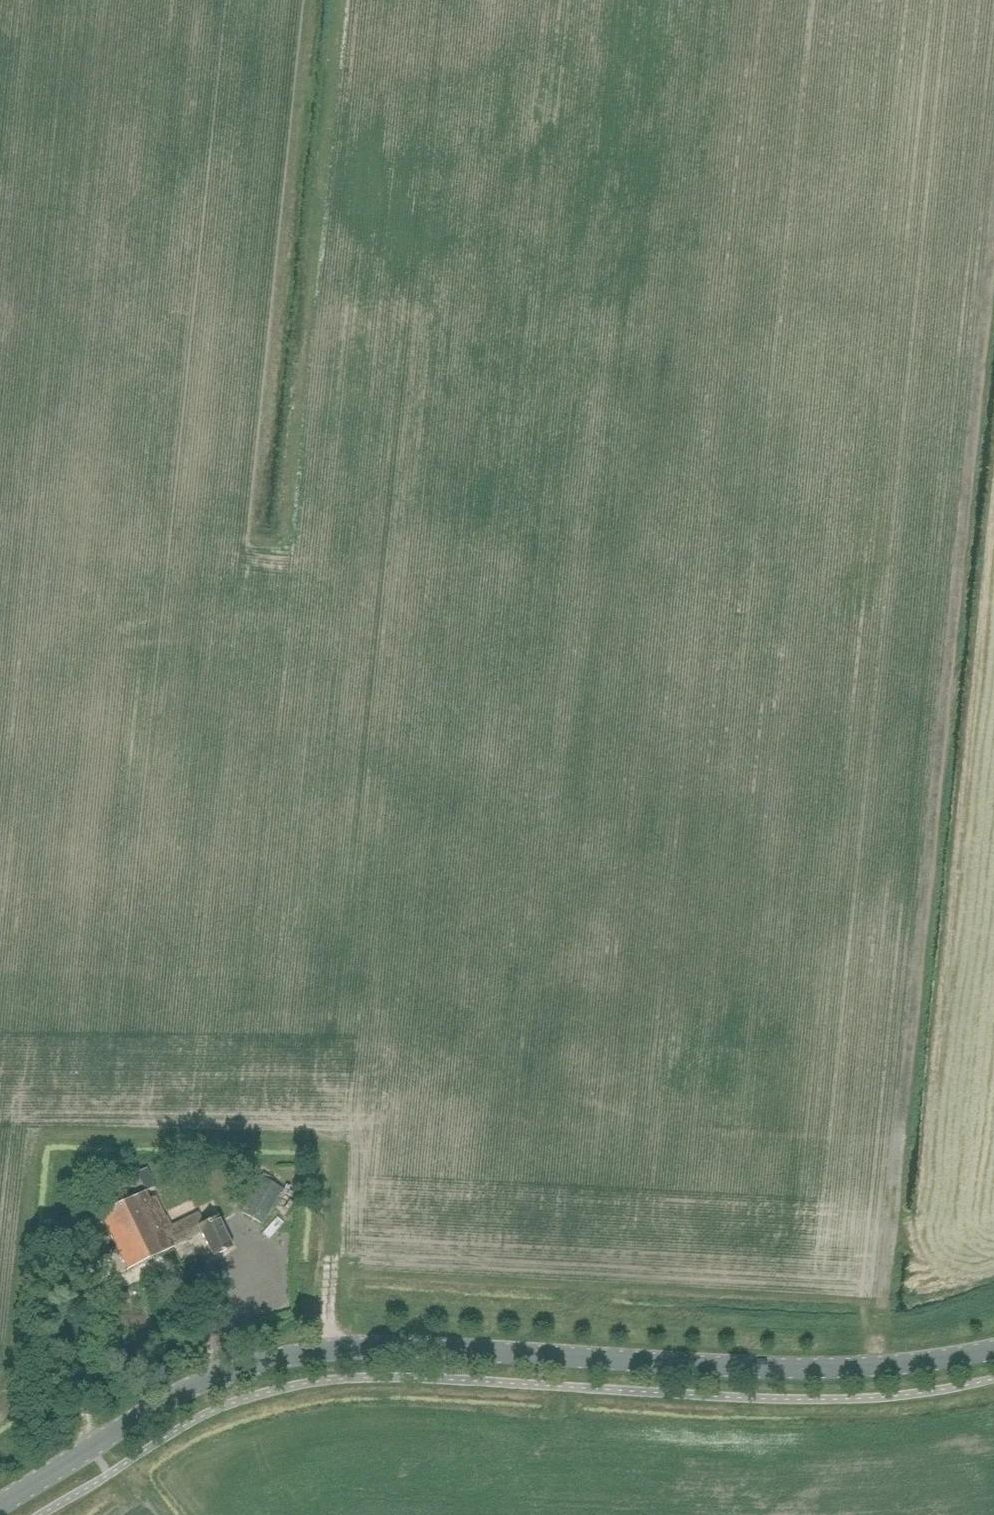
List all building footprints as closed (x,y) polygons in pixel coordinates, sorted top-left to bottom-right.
[(279,1195),(259,1184),(243,1214),(263,1224),(279,1195)] [(148,1200),(149,1199),(145,1191),(101,1213),(128,1269),(172,1247),(172,1246),(171,1246),(159,1222),(158,1222),(148,1200)] [(171,1246),(172,1246),(201,1232),(214,1256),(232,1247),(217,1215),(203,1222),(198,1213),(171,1226),(167,1217),(165,1217),(155,1197),(149,1199),(148,1200),(158,1222),(159,1222),(171,1246)]
